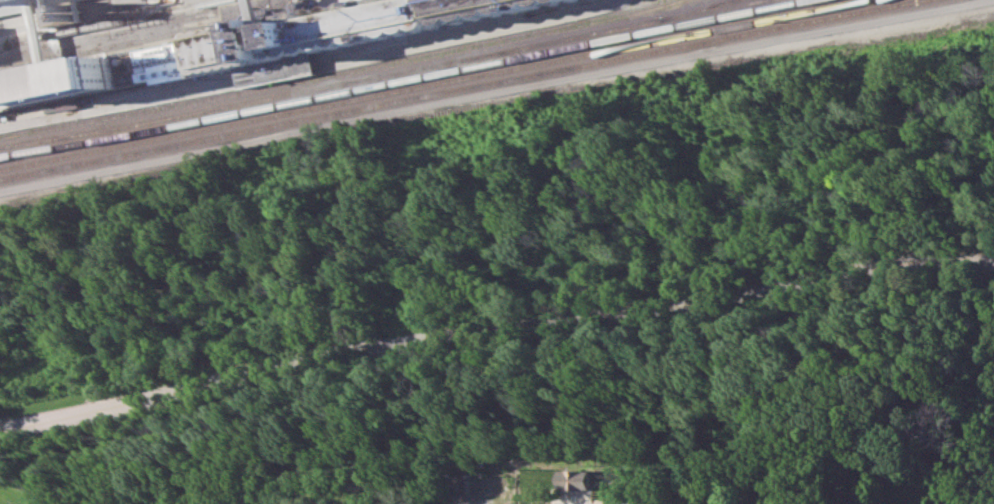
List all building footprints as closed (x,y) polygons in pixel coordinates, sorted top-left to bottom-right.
[(0,79),(404,0),(578,0),(0,114),(0,79)] [(88,0),(0,18),(0,0),(88,0)] [(561,489),(561,470),(592,470),(592,489),(561,489)] [(452,471),(469,472),(468,495),(451,494),(452,471)]
